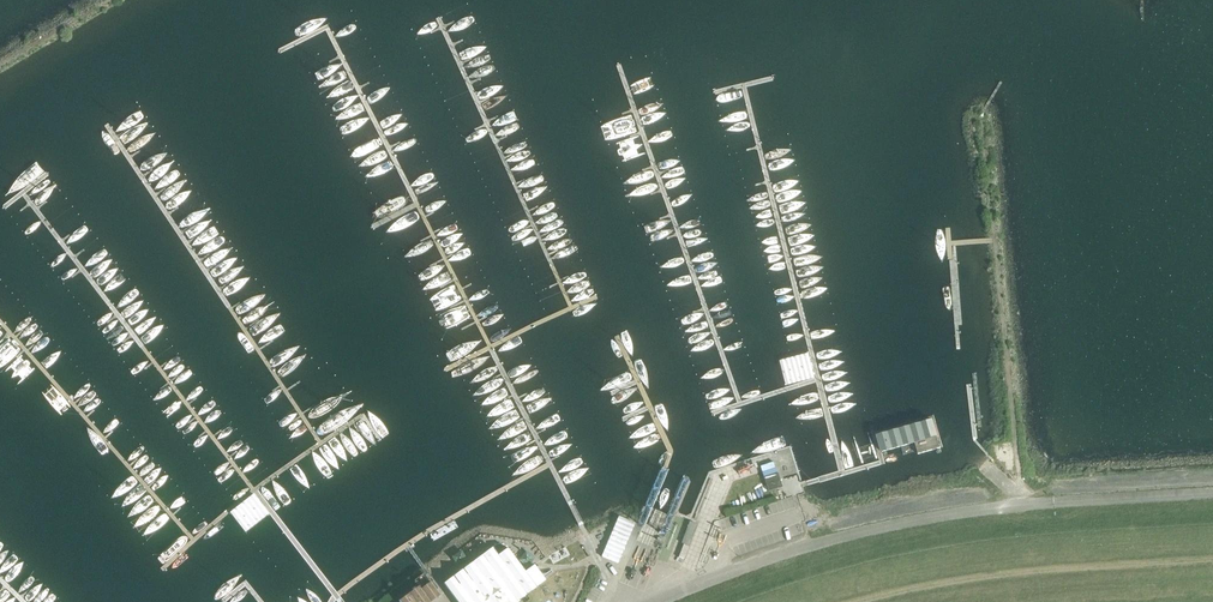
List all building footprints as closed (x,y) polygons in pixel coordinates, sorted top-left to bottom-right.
[(805,353),(776,360),(783,385),(811,378),(805,353)] [(931,422),(879,437),(884,455),(917,445),(920,455),(939,449),(931,422)] [(775,461),(762,466),(765,475),(778,470),(775,461)] [(779,473),(767,477),(771,490),(783,486),(779,473)] [(230,512),(246,532),(269,514),(253,494),(230,512)] [(601,557),(617,563),(636,520),(627,516),(626,519),(619,516),(601,557)] [(698,523),(690,520),(682,541),(690,544),(698,523)] [(465,551),(443,567),(440,572),(441,581),(457,601),(517,601),(546,580),(537,569),(528,576),(507,548),(500,538),(495,534),(486,536),(465,551)] [(440,595),(430,582),(432,581),(430,578),(428,580),(425,580),(423,581),(421,582),(419,584),(418,586),(399,601),(430,601),(440,595)]
